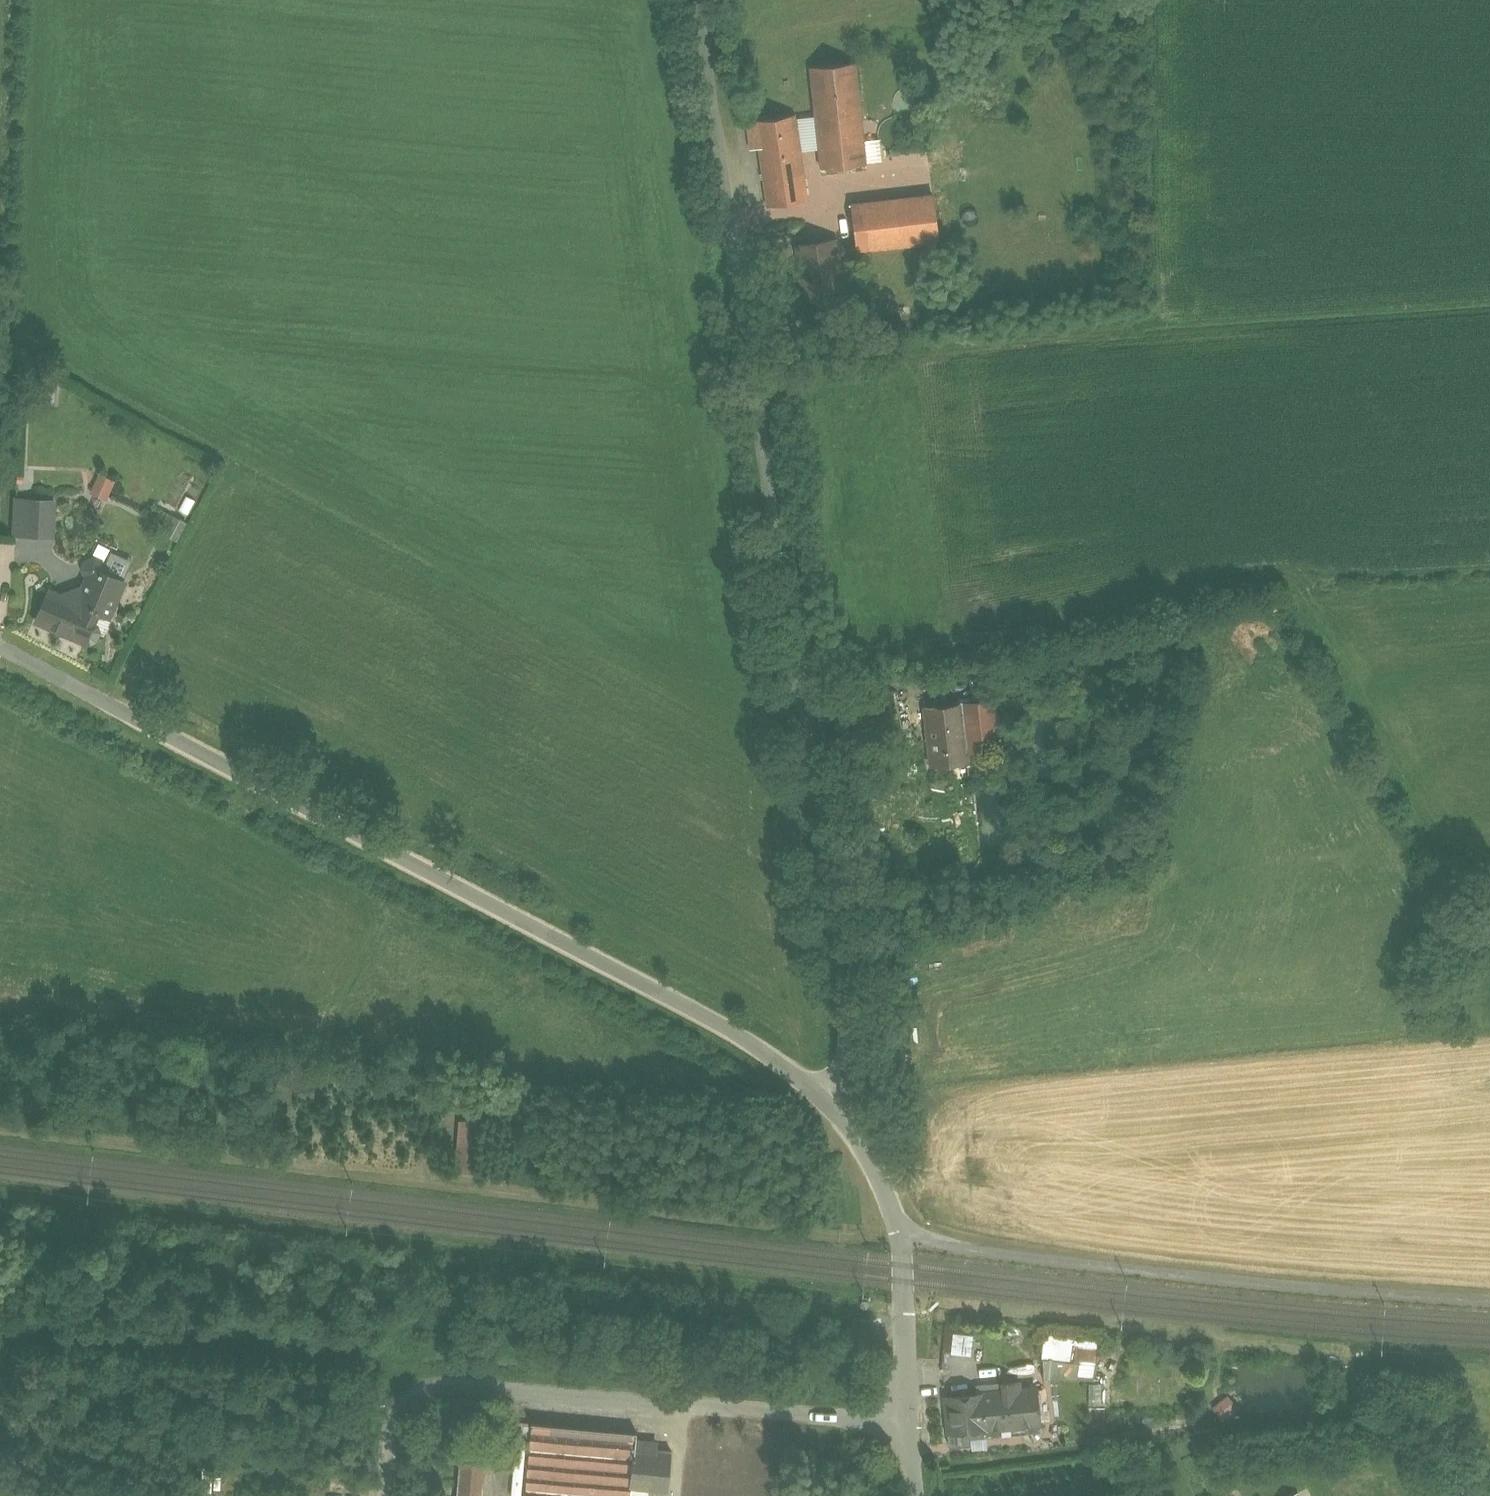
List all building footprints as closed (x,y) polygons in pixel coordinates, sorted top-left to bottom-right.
[(869,165),(859,64),(810,69),(815,118),(818,152),(820,170),(869,165)] [(800,120),(799,117),(756,123),(746,124),(750,152),(760,151),(767,207),(811,201),(804,154),(800,120)] [(815,118),(800,120),(804,154),(818,152),(815,118)] [(939,195),(856,204),(861,253),(944,244),(939,195)] [(839,293),(832,245),(813,248),(820,296),(839,293)] [(108,502),(120,480),(103,471),(91,493),(108,502)] [(60,536),(61,496),(18,494),(17,535),(60,536)] [(177,517),(161,509),(155,520),(171,528),(177,517)] [(177,517),(171,528),(167,536),(180,542),(190,524),(177,517)] [(103,542),(98,555),(111,561),(117,548),(103,542)] [(131,578),(100,565),(80,608),(48,594),(35,623),(98,651),(131,578)] [(977,762),(976,754),(1007,750),(1002,698),(967,702),(967,705),(928,709),(935,766),(977,762)] [(463,1118),(462,1172),(486,1172),(487,1119),(463,1118)] [(1104,1353),(1106,1330),(1060,1325),(1058,1348),(1104,1353)] [(947,1352),(979,1352),(979,1330),(948,1330),(947,1352)] [(1102,1368),(1104,1353),(1058,1348),(1052,1347),(1045,1367),(1102,1368)] [(952,1384),(955,1434),(978,1432),(978,1426),(978,1422),(1056,1416),(1053,1376),(1032,1378),(1031,1370),(1009,1371),(1009,1380),(952,1384)] [(1191,1377),(1181,1370),(1173,1382),(1182,1389),(1191,1377)] [(1109,1372),(1099,1372),(1098,1402),(1108,1403),(1109,1372)] [(1233,1393),(1216,1406),(1225,1418),(1242,1406),(1233,1393)] [(1109,1406),(1092,1406),(1092,1418),(1109,1418),(1109,1406)] [(528,1424),(521,1495),(631,1495),(632,1490),(636,1440),(637,1434),(528,1424)] [(1002,1424),(978,1426),(978,1432),(980,1446),(1004,1444),(1002,1424)] [(657,1442),(636,1440),(632,1490),(667,1493),(671,1453),(657,1452),(657,1442)] [(479,1457),(458,1456),(455,1495),(476,1495),(479,1457)] [(1257,1495),(1276,1495),(1268,1487),(1257,1495)]
